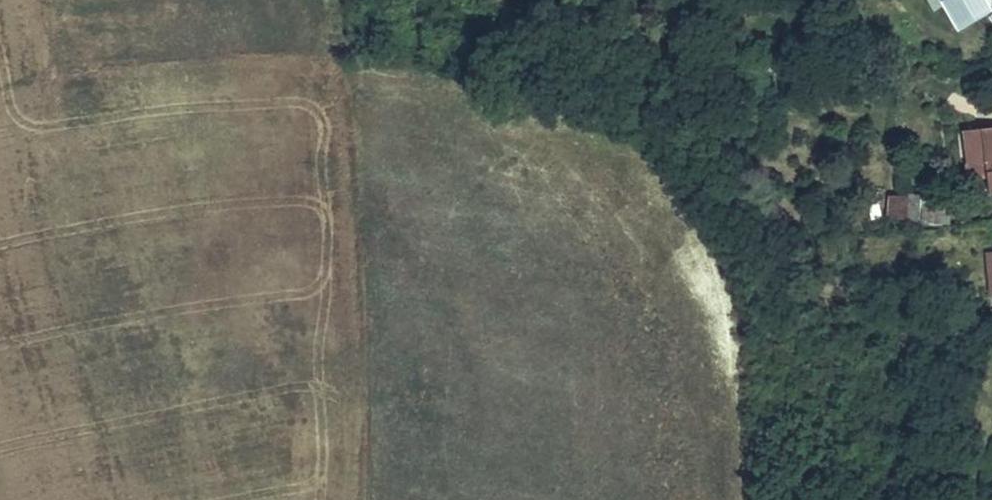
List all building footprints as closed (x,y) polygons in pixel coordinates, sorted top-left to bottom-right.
[(940,13),(964,0),(934,0),(940,13)] [(979,119),(959,122),(966,155),(978,152),(986,189),(991,188),(991,117),(979,119)] [(953,191),(947,190),(930,189),(928,213),(952,215),(953,191)]
